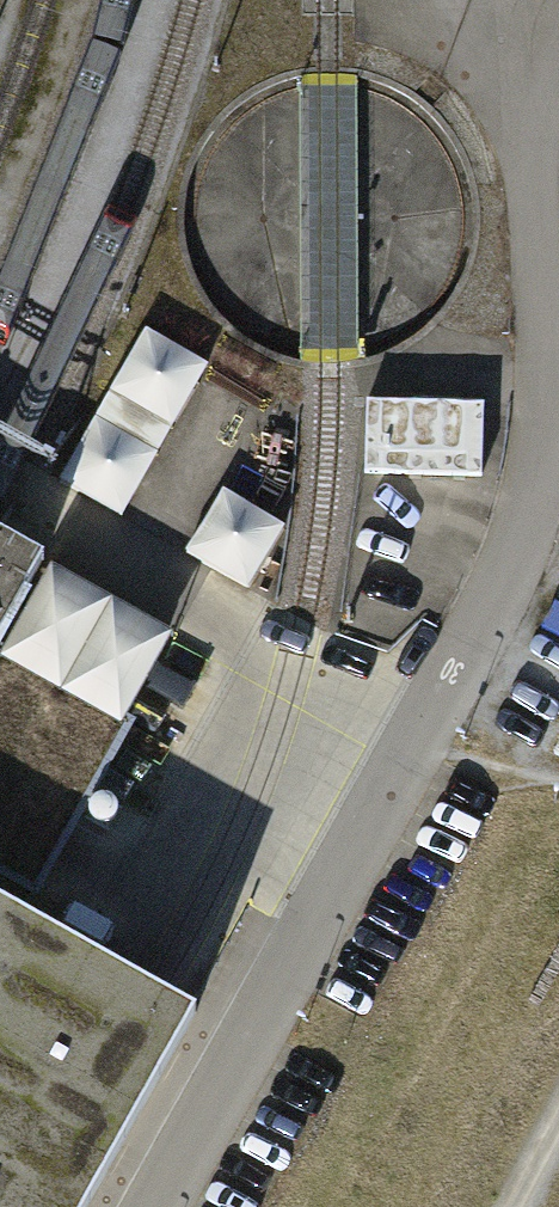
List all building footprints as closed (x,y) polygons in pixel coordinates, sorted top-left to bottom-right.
[(312,272),(311,347),(363,347),(364,273),(312,272)] [(142,334),(70,492),(139,523),(212,365),(142,334)] [(372,485),(490,487),(491,409),(373,407),(372,485)] [(257,595),(292,534),(228,497),(193,558),(257,595)] [(51,544),(0,515),(0,635),(51,544)] [(555,603),(541,627),(558,637),(558,605),(555,603)] [(40,893),(136,722),(0,646),(0,871),(40,893)] [(501,689),(487,713),(548,749),(558,730),(558,723),(501,689)] [(187,1014),(153,995),(0,910),(0,1206),(79,1206),(187,1014)]
